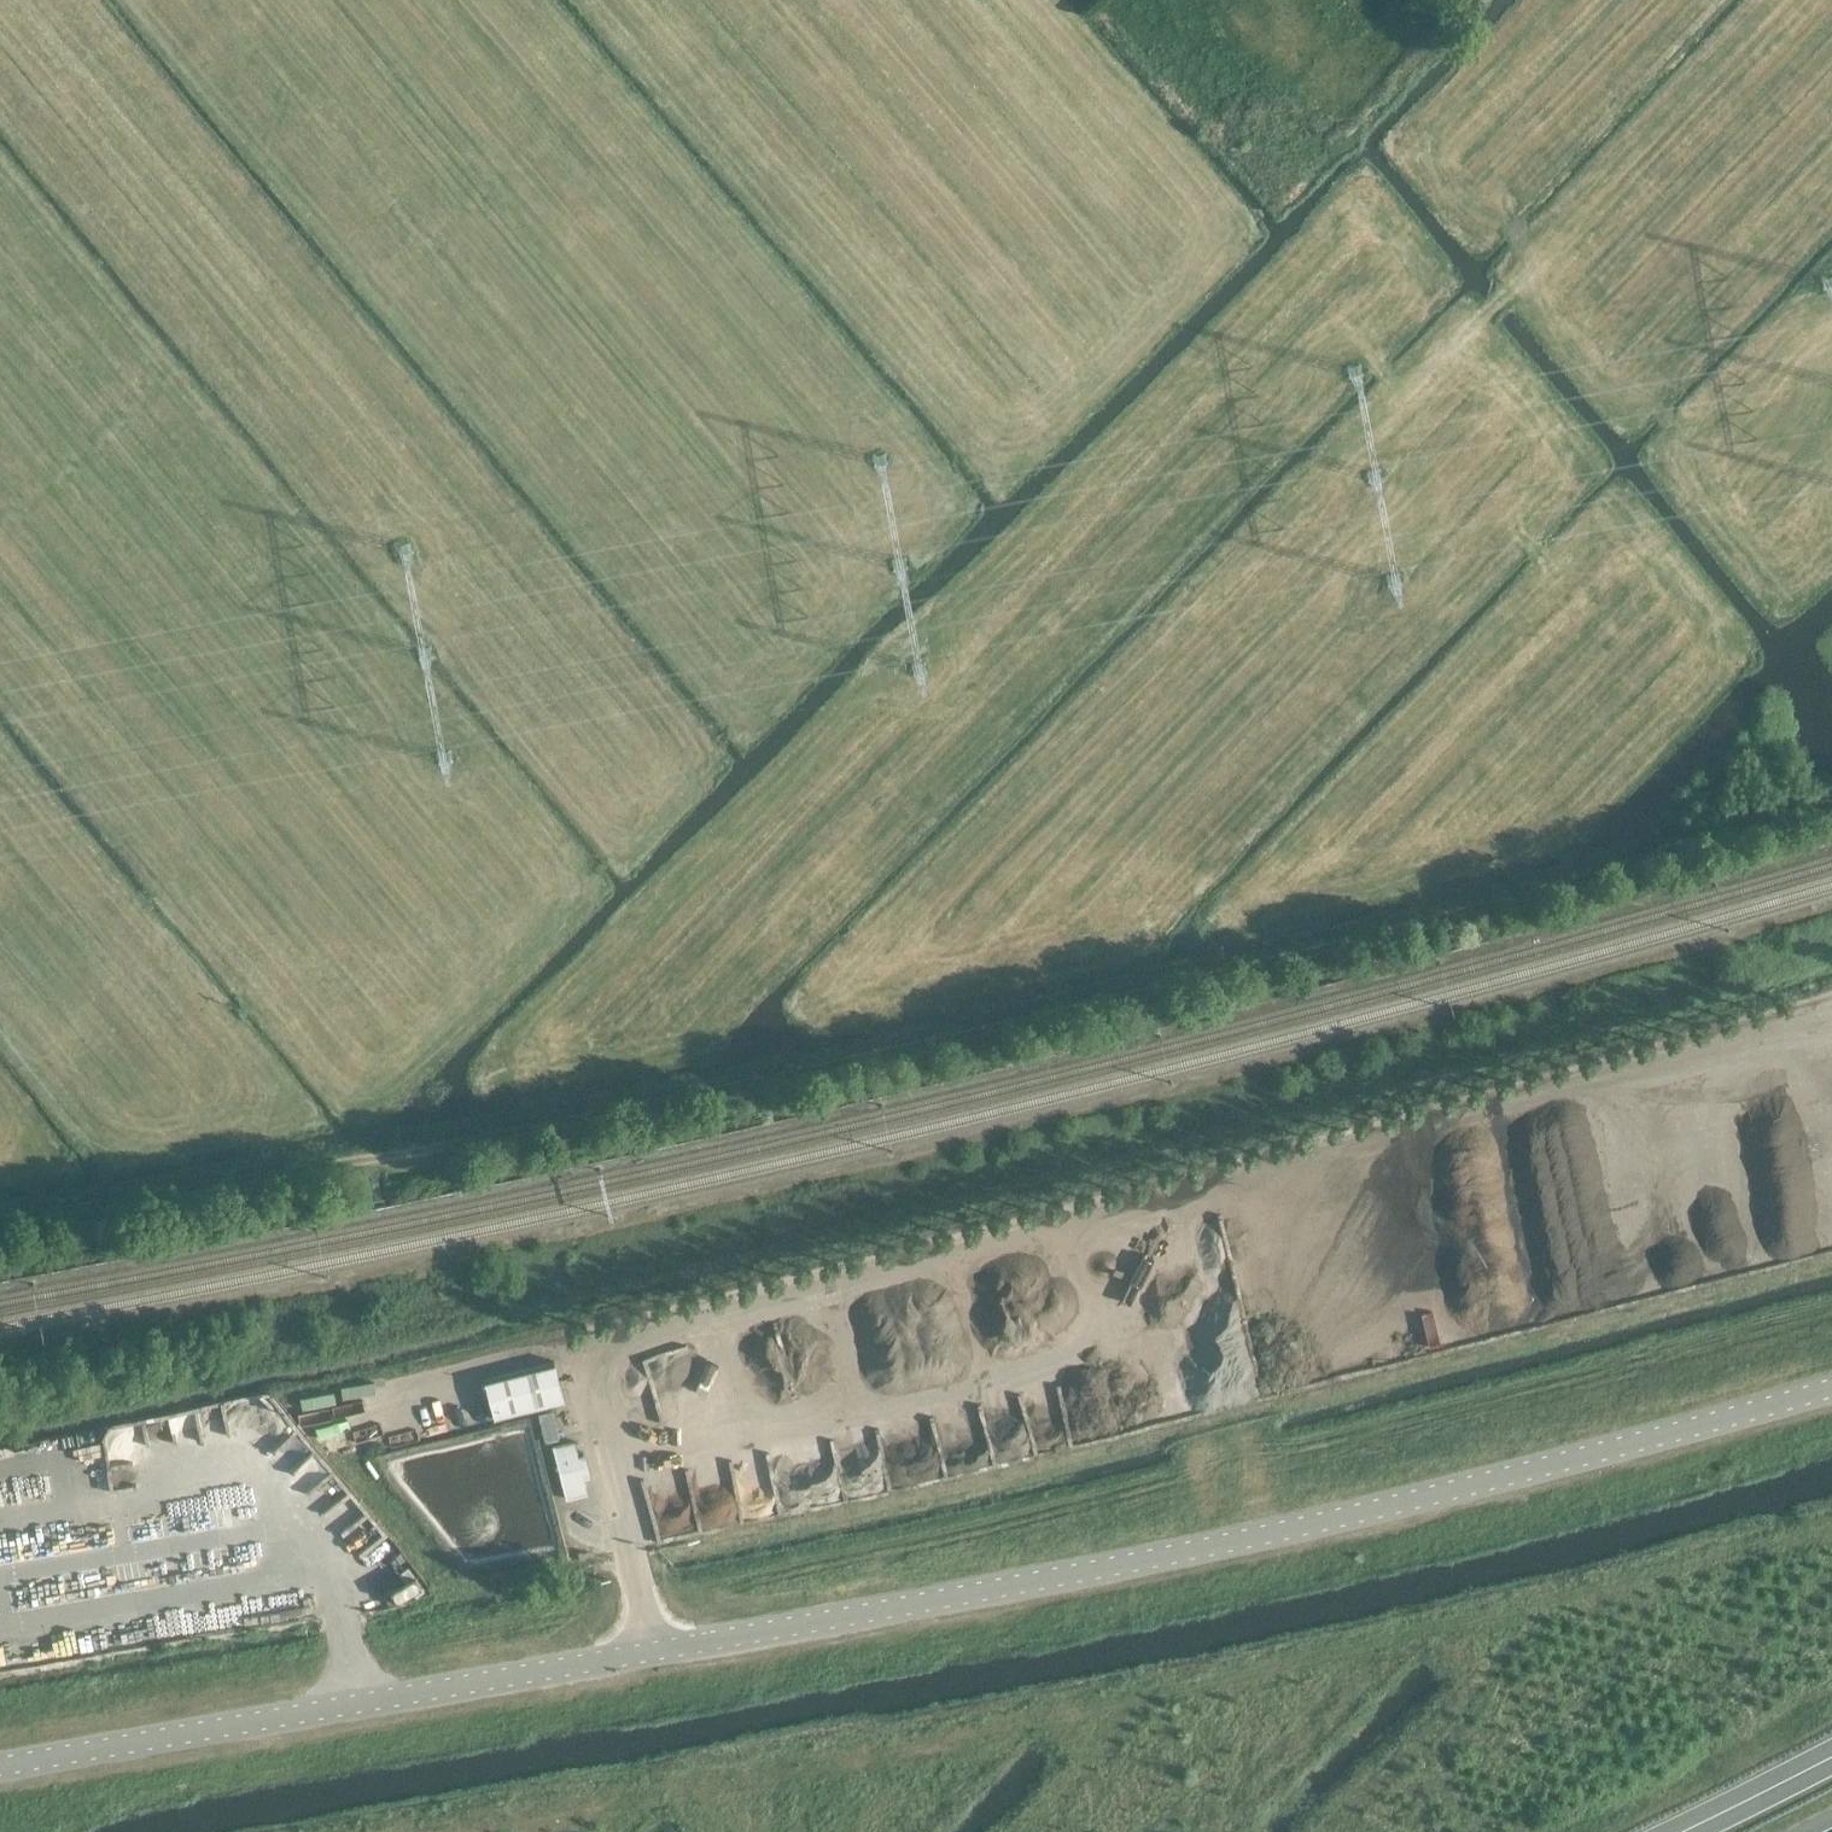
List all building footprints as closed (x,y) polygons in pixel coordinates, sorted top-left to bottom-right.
[(492,1420),(562,1402),(552,1361),(481,1378),(492,1420)] [(549,1410),(535,1414),(542,1442),(556,1439),(549,1410)] [(573,1441),(551,1447),(564,1499),(586,1493),(582,1478),(588,1476),(583,1455),(577,1457),(573,1441)]
